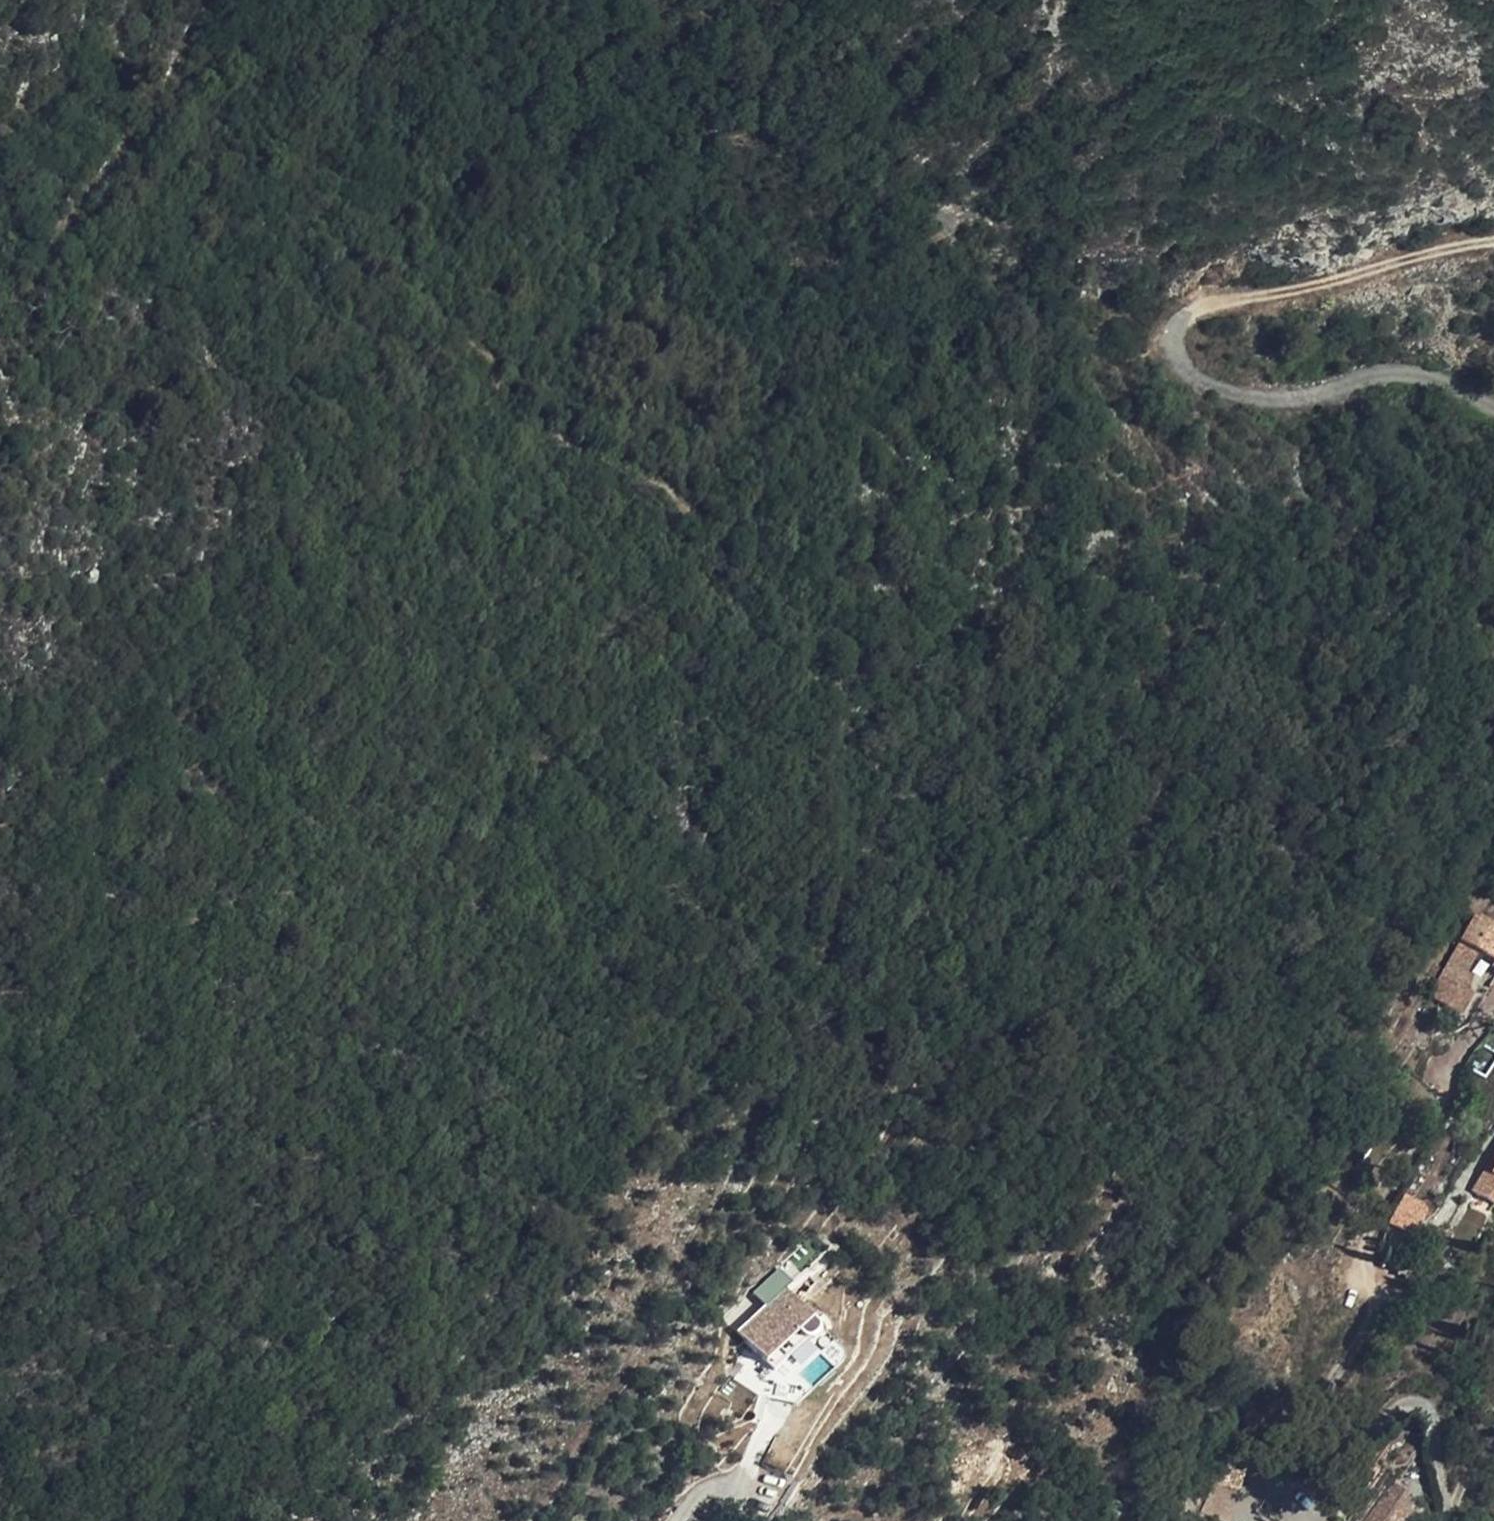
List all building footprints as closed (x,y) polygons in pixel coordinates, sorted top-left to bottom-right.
[(1474,915),(1428,997),(1460,1015),(1472,993),(1464,989),(1471,975),(1465,972),(1477,951),(1493,961),(1493,926),(1474,915)] [(1454,1064),(1434,1053),(1422,1075),(1443,1086),(1454,1064)] [(1490,1175),(1483,1188),(1493,1194),(1493,1177),(1490,1175)] [(1427,1207),(1405,1196),(1390,1223),(1412,1234),(1427,1207)] [(815,1319),(785,1288),(737,1331),(774,1371),(789,1357),(781,1348),(799,1332),(803,1336),(804,1337),(808,1340),(812,1340),(817,1338),(819,1336),(822,1331),(821,1327),(815,1319)] [(1248,1460),(1223,1453),(1215,1483),(1239,1490),(1248,1460)] [(1392,1482),(1364,1520),(1409,1520),(1410,1519),(1408,1505),(1399,1499),(1404,1491),(1392,1482)] [(1121,1508),(1118,1506),(1112,1507),(1110,1508),(1109,1512),(1110,1516),(1114,1518),(1118,1517),(1121,1515),(1122,1511),(1121,1508)]
